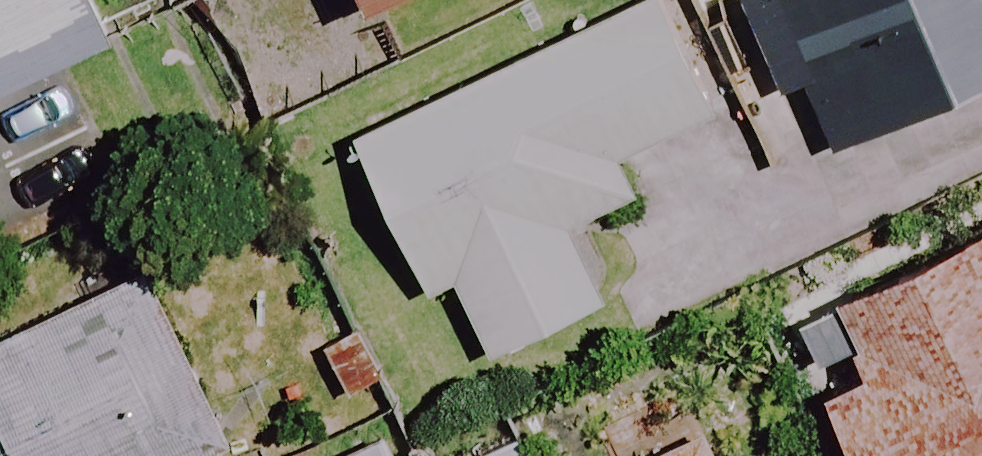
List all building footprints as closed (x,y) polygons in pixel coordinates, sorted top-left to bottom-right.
[(110,38),(92,0),(0,0),(0,90),(110,38)] [(631,197),(615,162),(712,117),(658,0),(652,0),(352,140),(425,297),(450,286),(484,359),(596,307),(560,230),(631,197)] [(366,12),(391,0),(360,0),(366,12)] [(781,91),(797,83),(829,153),(981,85),(981,0),(741,0),(781,91)] [(776,311),(844,455),(981,455),(981,216),(776,311)] [(138,268),(0,335),(0,455),(216,455),(226,451),(138,268)] [(671,392),(594,431),(607,455),(704,455),(671,392)] [(511,439),(477,455),(520,455),(511,439)] [(379,448),(362,455),(383,455),(379,448)]
